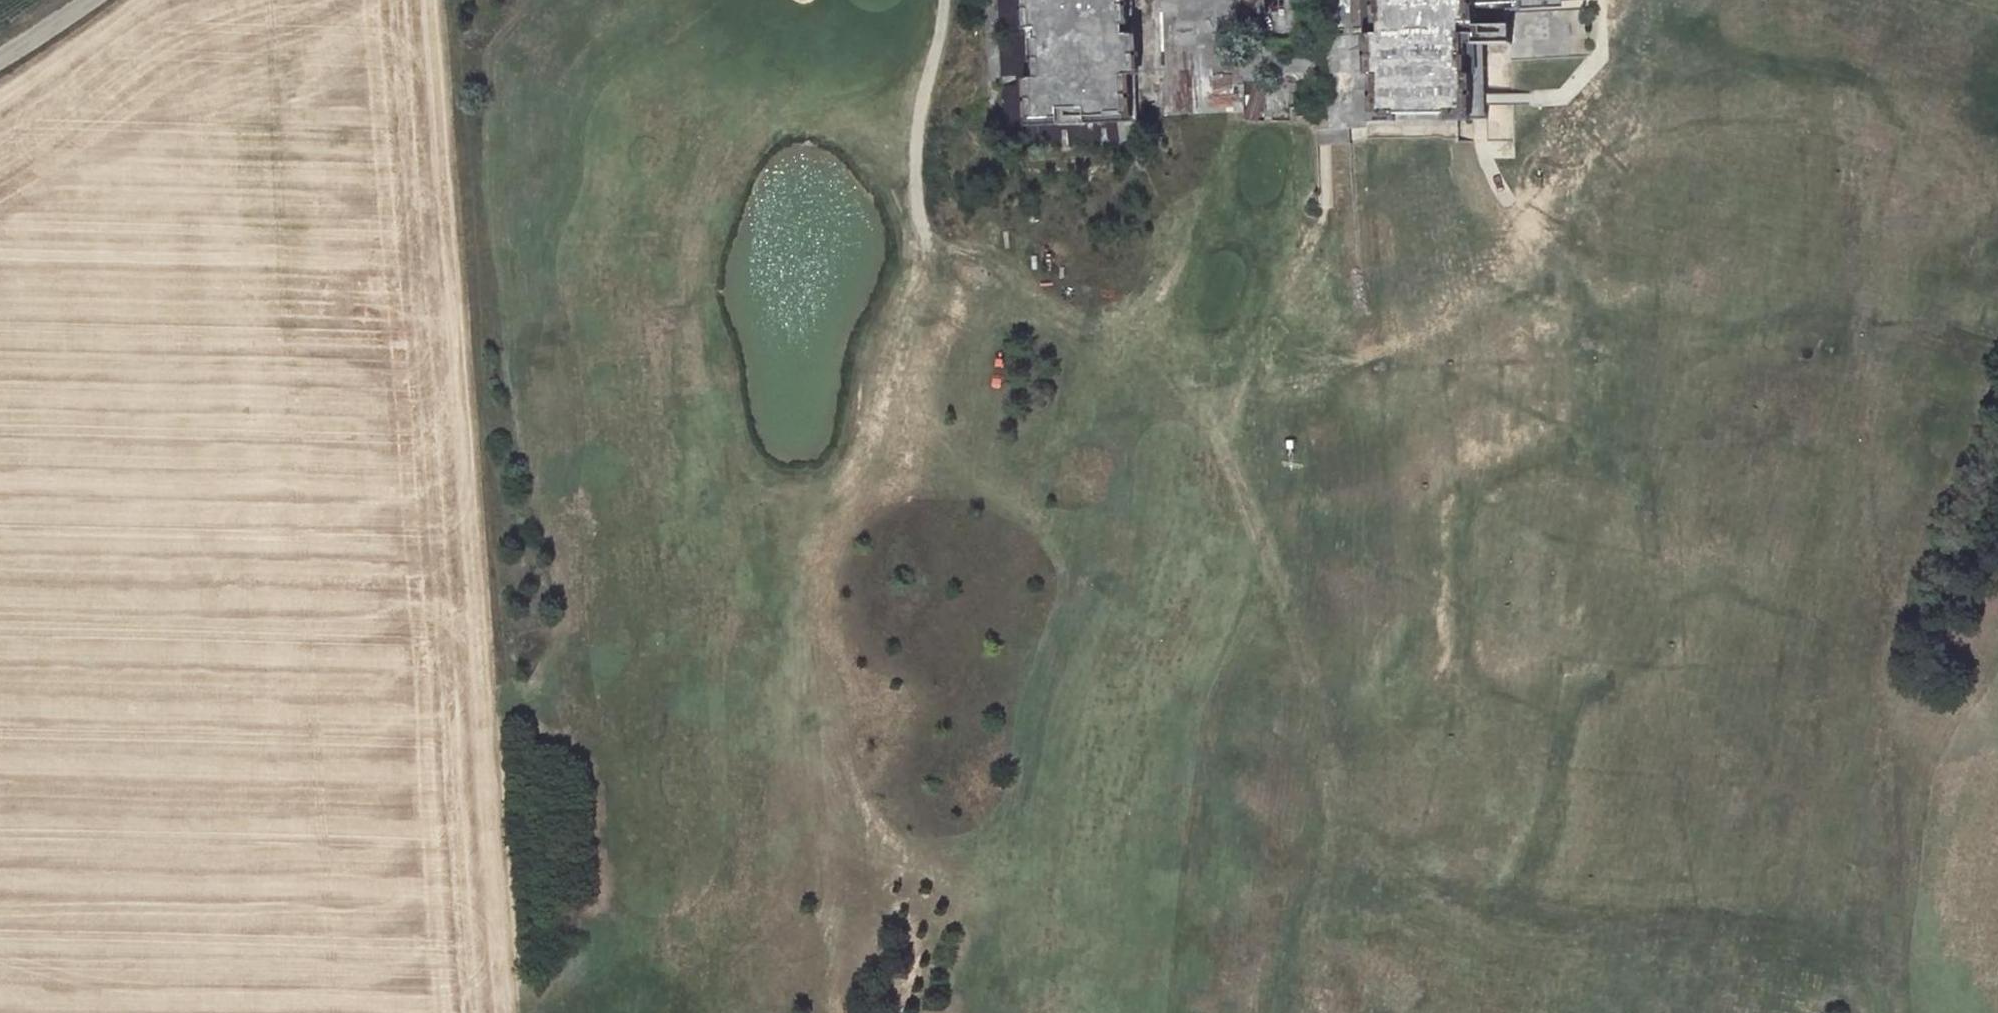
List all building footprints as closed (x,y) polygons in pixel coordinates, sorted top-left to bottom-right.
[(1119,114),(1114,33),(1110,34),(1107,0),(989,0),(995,79),(1012,78),(1015,121),(1119,114)] [(1357,26),(1359,115),(1446,112),(1443,0),(1415,0),(1416,13),(1385,14),(1385,8),(1371,8),(1372,26),(1357,26)] [(1450,30),(1463,29),(1464,40),(1503,38),(1502,9),(1557,7),(1557,0),(1459,0),(1460,18),(1450,18),(1450,30)] [(1327,35),(1329,75),(1348,74),(1346,34),(1327,35)]
